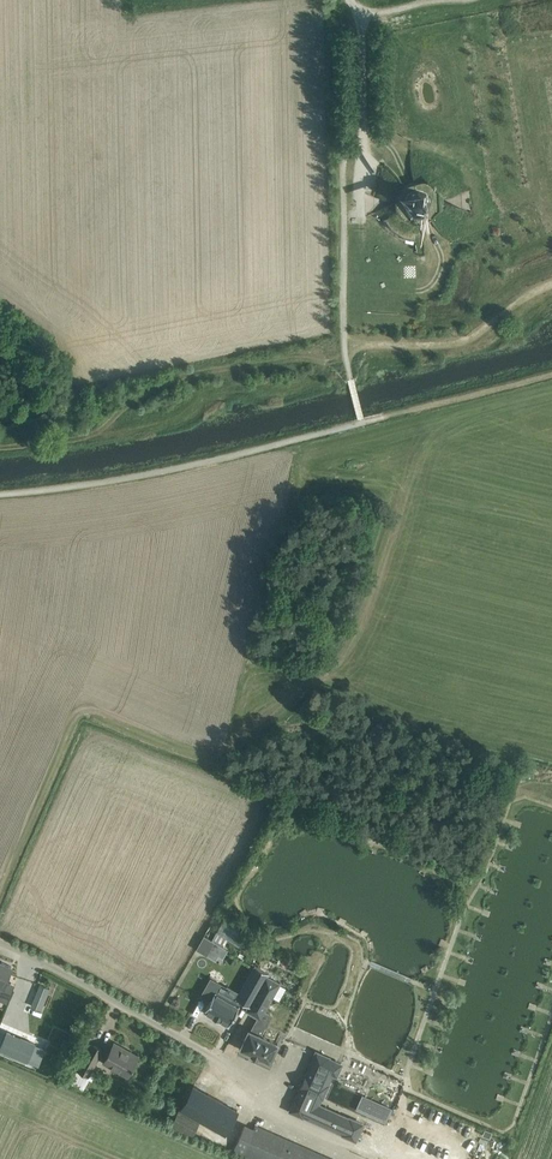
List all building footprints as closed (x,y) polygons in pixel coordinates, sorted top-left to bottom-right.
[(387,199),(382,197),(382,211),(387,208),(392,207),(393,210),(399,220),(404,217),(413,222),(423,221),(432,216),(437,219),(443,209),(443,205),(448,206),(453,209),(453,195),(448,197),(443,199),(443,195),(436,185),(431,189),(422,184),(412,184),(403,189),(398,186),(392,197),(392,200),(387,199)] [(12,669),(15,645),(0,643),(0,667),(12,669)] [(205,936),(198,951),(215,959),(217,955),(223,958),(230,943),(215,936),(213,940),(205,936)] [(3,986),(7,988),(10,982),(5,980),(6,977),(11,966),(0,961),(0,993),(3,986)] [(249,1006),(266,976),(268,973),(255,965),(236,999),(249,1006)] [(266,976),(249,1006),(247,1010),(258,1017),(260,1017),(263,1011),(279,983),(266,976)] [(210,980),(201,997),(209,1002),(205,1009),(218,1016),(217,1018),(228,1024),(238,1005),(215,992),(219,985),(210,980)] [(40,984),(31,1005),(41,1010),(48,994),(50,988),(40,984)] [(260,1017),(258,1017),(251,1031),(249,1030),(241,1047),(251,1052),(250,1054),(258,1057),(259,1056),(269,1061),(277,1043),(261,1036),(270,1015),(263,1011),(260,1017)] [(0,1046),(0,1049),(27,1061),(34,1043),(6,1031),(0,1046)] [(124,1048),(114,1042),(103,1062),(126,1075),(137,1057),(123,1050),(124,1048)] [(102,1050),(92,1044),(71,1082),(81,1089),(102,1050)] [(349,1119),(317,1104),(321,1097),(322,1097),(327,1085),(326,1084),(331,1073),(336,1075),(341,1064),(328,1058),(328,1057),(316,1052),(310,1064),(311,1064),(306,1075),(305,1075),(300,1087),(300,1088),(296,1098),(295,1098),(290,1110),(302,1116),(302,1115),(343,1133),(342,1134),(355,1140),(362,1123),(350,1118),(349,1119)] [(193,1086),(179,1109),(223,1134),(236,1111),(193,1086)] [(362,1096),(355,1112),(385,1126),(392,1110),(362,1096)] [(232,1150),(253,1158),(331,1158),(254,1125),(253,1128),(244,1124),(232,1150)]
